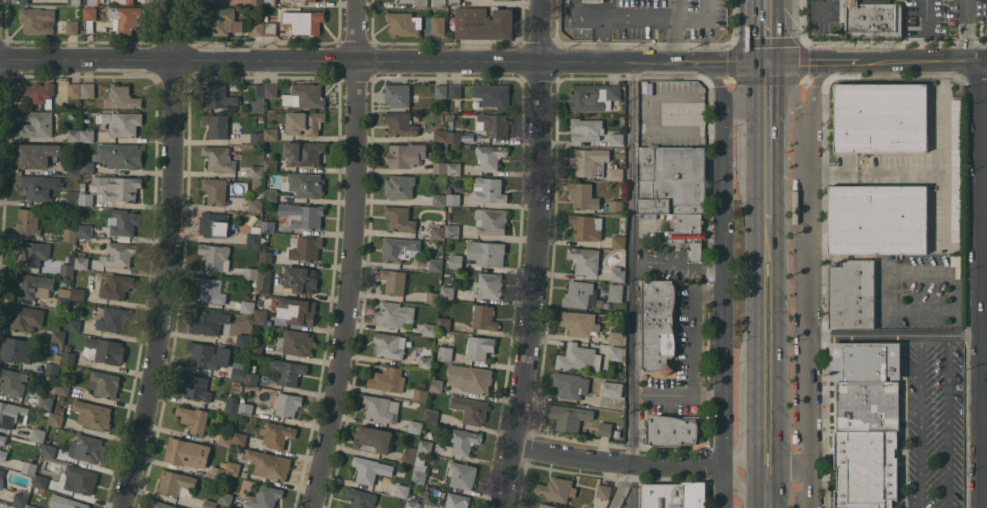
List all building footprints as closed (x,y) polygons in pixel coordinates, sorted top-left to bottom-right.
[(850,3),(850,0),(891,0),(891,3),(902,3),(902,37),(846,37),(846,31),(845,31),(845,25),(846,25),(846,24),(845,24),(845,17),(846,17),(846,15),(845,15),(845,8),(846,8),(846,3),(850,3)] [(97,6),(97,20),(93,20),(93,32),(86,32),(87,20),(83,20),(83,6),(97,6)] [(119,30),(113,30),(113,19),(110,19),(110,17),(108,17),(108,14),(107,14),(107,11),(108,11),(108,7),(117,7),(117,6),(142,6),(142,8),(144,8),(144,14),(142,14),(142,15),(140,15),(139,17),(138,17),(138,24),(137,24),(137,28),(132,28),(132,34),(122,34),(121,34),(119,32),(119,31),(119,30)] [(235,7),(235,20),(243,20),(243,31),(229,31),(229,35),(211,35),(211,22),(208,22),(208,17),(203,17),(203,7),(235,7)] [(487,7),(487,18),(494,18),(494,8),(514,8),(514,38),(455,38),(455,7),(487,7)] [(42,8),(42,9),(55,9),(55,20),(54,25),(53,25),(53,33),(24,33),(24,24),(23,24),(23,22),(20,22),(20,17),(19,17),(19,13),(20,13),(20,8),(42,8)] [(316,11),(324,11),(324,8),(325,8),(325,14),(326,14),(326,17),(325,17),(325,22),(324,22),(324,20),(320,20),(320,34),(315,34),(315,35),(309,35),(309,34),(292,34),(292,32),(291,31),(291,29),(292,27),(292,26),(282,26),(282,11),(316,11)] [(412,12),(412,16),(422,16),(422,29),(420,29),(420,31),(421,31),(421,34),(420,34),(420,35),(391,35),(391,31),(390,33),(387,31),(387,26),(390,24),(391,26),(391,23),(390,23),(389,22),(389,21),(389,20),(386,20),(386,12),(412,12)] [(432,16),(445,16),(445,35),(432,35),(432,16)] [(78,20),(78,34),(66,34),(66,20),(78,20)] [(250,35),(250,21),(264,21),(264,35),(250,35)] [(277,22),(277,35),(265,35),(265,22),(277,22)] [(33,85),(33,82),(41,82),(41,85),(45,85),(45,82),(54,82),(54,94),(52,94),(52,108),(45,108),(45,103),(32,103),(32,98),(29,98),(29,95),(19,95),(19,93),(18,93),(18,92),(18,89),(19,86),(19,85),(33,85)] [(95,82),(95,97),(82,97),(82,82),(95,82)] [(80,96),(68,96),(68,83),(80,83),(80,96)] [(226,91),(227,91),(227,95),(226,95),(226,96),(238,96),(240,96),(240,98),(241,98),(241,102),(240,102),(240,104),(239,104),(226,104),(226,107),(206,107),(206,99),(204,99),(204,88),(206,88),(207,83),(226,83),(226,91)] [(278,83),(278,97),(265,97),(265,83),(278,83)] [(321,83),(321,95),(324,97),(324,98),(326,98),(326,107),(299,107),(299,105),(292,105),(292,104),(282,104),(282,94),(292,94),(292,83),(321,83)] [(928,83),(927,151),(835,151),(835,100),(834,100),(834,84),(835,84),(835,83),(928,83)] [(250,112),(250,96),(252,96),(252,87),(245,88),(245,84),(264,84),(264,96),(264,111),(250,112)] [(410,84),(410,94),(418,94),(418,101),(410,101),(410,102),(412,102),(412,105),(410,105),(410,107),(390,107),(390,102),(386,102),(386,101),(385,101),(385,93),(386,93),(386,84),(410,84)] [(447,97),(435,97),(435,84),(447,84),(447,97)] [(449,84),(462,84),(462,98),(449,97),(449,84)] [(509,85),(509,109),(498,109),(498,106),(482,106),(482,96),(472,96),(472,86),(477,86),(477,84),(509,85)] [(621,85),(621,99),(611,99),(611,109),(605,109),(605,110),(569,110),(569,100),(571,100),(572,84),(621,85)] [(104,107),(104,90),(111,90),(111,85),(130,85),(130,94),(131,94),(132,95),(132,96),(132,97),(142,97),(142,107),(104,107)] [(951,241),(960,241),(959,99),(950,100),(951,241)] [(19,136),(19,127),(24,127),(24,123),(31,123),(31,120),(24,120),(24,112),(31,112),(31,111),(52,111),(52,137),(19,136)] [(287,132),(286,132),(286,130),(287,130),(287,111),(326,112),(326,121),(321,121),(321,128),(319,128),(319,136),(305,136),(305,134),(287,134),(287,132)] [(110,130),(108,130),(108,127),(110,127),(110,122),(107,122),(107,124),(102,124),(102,122),(101,122),(101,113),(116,113),(116,112),(142,112),(142,124),(137,124),(137,136),(110,136),(110,130)] [(386,118),(385,118),(385,115),(386,115),(386,112),(410,112),(410,115),(411,115),(411,118),(410,118),(410,119),(412,119),(412,123),(410,123),(410,124),(418,124),(418,126),(420,126),(420,130),(418,130),(418,131),(419,131),(419,133),(418,133),(418,135),(412,135),(412,136),(409,136),(409,135),(408,135),(408,136),(405,136),(405,135),(403,135),(403,136),(398,136),(395,136),(393,136),(390,136),(390,128),(389,128),(389,121),(386,121),(386,118)] [(456,113),(456,121),(449,121),(448,113),(456,113)] [(496,137),(496,139),(494,139),(494,137),(488,137),(488,129),(484,129),(476,129),(476,120),(478,120),(478,113),(489,113),(489,114),(509,114),(509,122),(510,122),(510,127),(508,127),(508,137),(496,137)] [(228,115),(229,115),(229,116),(228,116),(228,138),(209,138),(209,123),(203,123),(203,114),(228,114),(228,115)] [(603,119),(603,127),(604,127),(604,134),(600,134),(600,140),(596,140),(572,140),(572,133),(571,133),(571,127),(570,127),(570,121),(571,121),(571,117),(581,117),(581,119),(603,119)] [(265,139),(264,139),(264,143),(250,143),(251,132),(264,132),(264,127),(265,127),(265,139)] [(278,128),(278,140),(265,139),(265,127),(278,128)] [(448,141),(435,141),(435,128),(448,128),(448,130),(448,141)] [(82,141),(81,141),(67,141),(67,129),(81,129),(82,129),(82,141)] [(95,129),(94,141),(82,141),(82,129),(95,129)] [(462,131),(462,142),(448,142),(448,141),(448,130),(462,131)] [(624,133),(624,145),(610,145),(610,133),(624,133)] [(288,165),(288,164),(287,164),(287,156),(284,156),(284,142),(326,142),(326,150),(322,150),(322,151),(320,154),(320,166),(288,165)] [(409,144),(409,143),(409,142),(412,142),(412,143),(426,143),(426,157),(420,157),(420,158),(422,158),(422,162),(420,162),(420,165),(414,165),(414,167),(411,167),(411,165),(409,165),(409,168),(394,168),(389,168),(389,163),(387,163),(387,159),(386,159),(386,156),(387,155),(387,152),(389,152),(389,144),(409,144)] [(62,144),(62,155),(50,154),(49,166),(41,166),(41,168),(19,167),(20,143),(62,144)] [(138,144),(138,149),(142,149),(141,165),(138,165),(138,169),(129,169),(129,168),(108,167),(108,163),(103,162),(104,153),(98,153),(98,143),(138,144)] [(649,147),(649,144),(658,144),(658,147),(706,147),(704,213),(700,213),(700,261),(688,261),(687,242),(661,242),(661,230),(672,230),(671,213),(639,213),(639,147),(649,147)] [(481,170),(481,158),(477,158),(477,153),(476,153),(476,146),(477,146),(477,145),(488,146),(488,145),(494,145),(494,146),(502,146),(502,145),(508,146),(508,148),(509,149),(509,152),(507,154),(507,156),(501,156),(501,157),(499,159),(498,159),(498,170),(481,170)] [(229,147),(229,148),(240,148),(239,160),(236,160),(236,171),(209,170),(209,158),(206,155),(203,155),(203,146),(229,147)] [(610,149),(610,161),(604,161),(604,177),(595,177),(595,176),(576,176),(576,165),(570,165),(571,148),(579,148),(579,149),(592,149),(592,148),(610,149)] [(265,165),(265,158),(278,158),(278,171),(265,170),(265,165)] [(80,173),(80,174),(67,173),(67,162),(81,163),(81,161),(82,161),(81,173),(80,173)] [(82,161),(94,161),(94,173),(81,173),(82,161)] [(447,174),(447,173),(433,173),(433,161),(447,162),(448,162),(448,174),(447,174)] [(448,162),(461,162),(461,174),(448,174),(448,162)] [(608,179),(608,163),(624,163),(623,180),(608,179)] [(265,170),(264,170),(264,178),(250,177),(251,165),(265,165),(265,170)] [(321,174),(321,178),(325,179),(325,183),(323,183),(322,190),(324,190),(324,194),(322,194),(322,195),(320,195),(320,198),(312,198),(312,197),(302,196),(302,198),(296,197),(297,190),(290,190),(290,181),(295,181),(295,173),(321,174)] [(416,175),(415,184),(413,184),(412,198),(411,198),(411,199),(397,198),(397,199),(389,199),(389,196),(387,196),(387,195),(385,195),(385,178),(390,178),(390,174),(416,175)] [(61,177),(60,181),(63,181),(62,187),(60,186),(60,188),(49,187),(49,201),(28,199),(28,196),(25,196),(26,187),(19,187),(19,175),(61,177)] [(142,177),(142,185),(142,187),(138,187),(138,189),(136,189),(136,202),(103,200),(103,193),(97,193),(98,186),(92,186),(92,175),(142,177)] [(501,193),(508,193),(507,202),(473,200),(474,189),(474,186),(474,176),(484,177),(502,178),(501,193)] [(227,179),(225,206),(208,205),(208,191),(206,191),(206,189),(202,189),(202,178),(227,179)] [(79,204),(79,208),(65,208),(66,196),(67,196),(68,190),(80,191),(80,182),(81,182),(80,204),(79,204)] [(81,182),(86,182),(85,186),(86,186),(86,191),(93,192),(93,205),(80,204),(81,182)] [(592,197),(600,197),(600,208),(597,208),(597,209),(591,209),(591,208),(573,207),(573,199),(569,199),(569,192),(570,192),(570,182),(574,182),(592,183),(592,197)] [(927,185),(927,253),(830,253),(830,185),(927,185)] [(264,188),(277,189),(276,201),(264,201),(264,199),(264,188)] [(447,204),(446,204),(446,206),(433,205),(433,193),(447,194),(447,188),(448,188),(447,204)] [(451,188),(451,193),(460,193),(460,205),(447,204),(448,188),(451,188)] [(264,201),(263,201),(262,211),(249,211),(249,198),(264,199),(264,201)] [(623,211),(604,211),(604,204),(609,205),(609,200),(624,200),(623,211)] [(321,229),(301,227),(301,229),(291,228),(292,222),(288,222),(289,215),(279,215),(279,203),(301,204),(301,205),(319,206),(319,205),(325,205),(325,208),(324,208),(324,213),(324,215),(322,215),(321,229)] [(409,207),(409,219),(417,220),(416,231),(397,230),(397,229),(393,229),(389,229),(390,225),(389,225),(389,221),(390,221),(390,219),(386,218),(386,214),(384,214),(384,211),(385,208),(384,208),(384,206),(386,206),(386,205),(409,207)] [(110,234),(111,225),(107,225),(108,215),(109,207),(113,208),(128,209),(128,212),(140,213),(139,224),(135,224),(134,236),(110,234)] [(477,218),(474,218),(475,207),(507,209),(506,217),(507,217),(507,222),(506,222),(505,235),(476,233),(477,218)] [(37,235),(37,234),(19,233),(19,231),(17,230),(16,229),(17,215),(18,215),(19,208),(39,209),(38,228),(41,229),(40,235),(37,235)] [(229,221),(231,222),(230,228),(228,228),(228,237),(212,236),(212,237),(203,236),(204,233),(202,233),(202,232),(199,232),(200,215),(205,216),(205,212),(229,213),(229,221)] [(575,225),(573,225),(573,223),(568,223),(569,213),(576,214),(595,216),(594,223),(602,223),(601,240),(591,240),(591,239),(574,238),(575,225)] [(275,232),(262,232),(263,220),(275,221),(275,232)] [(77,236),(77,241),(63,240),(64,228),(77,229),(78,223),(79,223),(78,236),(77,236)] [(79,223),(91,224),(91,237),(78,236),(79,223)] [(431,238),(432,226),(435,226),(435,224),(440,225),(440,226),(445,227),(444,239),(431,238)] [(461,225),(460,238),(446,237),(447,224),(461,225)] [(261,233),(260,245),(247,244),(247,232),(261,233)] [(611,247),(612,235),(626,235),(625,248),(611,247)] [(289,253),(288,252),(288,248),(290,249),(290,248),(297,248),(297,246),(291,246),(292,236),(318,238),(318,237),(323,238),(322,247),(319,246),(318,260),(298,259),(289,259),(289,253)] [(421,240),(421,250),(411,250),(411,259),(402,258),(402,263),(383,261),(383,258),(382,258),(382,252),(383,252),(383,251),(382,251),(383,238),(385,238),(385,237),(421,240)] [(49,259),(41,258),(40,267),(21,265),(23,250),(14,249),(15,239),(26,240),(26,241),(29,241),(30,241),(32,241),(34,241),(36,242),(41,243),(41,242),(51,243),(49,259)] [(503,267),(476,265),(476,259),(467,258),(468,240),(480,241),(506,243),(505,253),(504,253),(503,267)] [(137,244),(137,246),(138,247),(138,251),(137,251),(136,253),(134,253),(133,256),(131,255),(130,267),(103,265),(103,262),(99,260),(100,255),(104,255),(104,254),(110,254),(111,252),(107,252),(108,241),(137,244)] [(198,253),(199,242),(209,244),(224,246),(224,245),(230,246),(230,247),(230,254),(229,254),(228,259),(230,259),(229,271),(222,270),(222,271),(205,269),(206,257),(204,254),(198,253)] [(600,249),(598,275),(575,273),(576,262),(575,261),(574,260),(573,259),(573,258),(567,258),(568,246),(600,249)] [(75,268),(74,268),(73,276),(60,274),(61,263),(69,264),(70,251),(76,252),(76,256),(75,268)] [(273,263),(260,262),(261,251),(273,251),(273,263)] [(463,255),(462,268),(449,267),(450,254),(463,255)] [(89,257),(88,269),(75,268),(76,256),(89,257)] [(443,259),(442,271),(429,270),(429,258),(443,259)] [(875,328),(830,328),(830,265),(842,265),(842,259),(875,259),(875,328)] [(316,269),(315,277),(318,278),(318,280),(319,280),(318,286),(317,286),(316,288),(314,288),(313,294),(304,293),(304,294),(293,292),(294,288),(284,286),(287,265),(316,269)] [(610,280),(611,268),(612,268),(612,265),(620,266),(620,269),(625,269),(623,281),(610,280)] [(243,278),(245,267),(259,268),(258,269),(260,269),(258,280),(243,278)] [(260,269),(272,270),(270,294),(257,293),(258,280),(260,269)] [(386,278),(380,278),(381,269),(406,272),(404,295),(385,293),(386,278)] [(502,274),(501,281),(503,281),(502,286),(501,286),(501,289),(502,290),(502,294),(500,295),(500,299),(473,296),(474,295),(472,294),(473,281),(478,281),(479,271),(502,274)] [(14,297),(15,289),(20,290),(20,286),(19,285),(19,284),(18,283),(18,282),(12,282),(12,279),(11,279),(12,274),(14,274),(14,272),(21,273),(27,273),(32,274),(55,277),(53,290),(50,290),(49,298),(36,296),(36,300),(14,297)] [(135,276),(134,287),(130,286),(129,291),(126,290),(124,300),(101,297),(101,294),(100,294),(101,287),(102,287),(103,282),(108,283),(109,274),(110,274),(110,273),(135,276)] [(222,279),(222,280),(229,281),(227,293),(225,304),(198,300),(200,289),(197,285),(195,285),(196,276),(222,279)] [(562,305),(563,296),(565,296),(565,292),(568,293),(570,280),(594,282),(593,288),(597,289),(595,305),(588,304),(588,308),(562,305)] [(676,347),(676,349),(675,355),(674,355),(674,357),(668,357),(668,362),(675,369),(668,376),(661,370),(657,371),(655,371),(652,372),(648,371),(643,370),(643,347),(643,314),(643,281),(673,281),(673,284),(675,284),(676,291),(676,300),(676,303),(676,314),(675,336),(676,340),(676,347)] [(621,301),(607,300),(608,283),(622,284),(621,301)] [(441,298),(442,285),(456,287),(455,299),(441,298)] [(57,295),(58,295),(59,287),(71,289),(70,297),(71,297),(69,309),(56,307),(57,295)] [(86,289),(84,301),(72,299),(74,287),(86,289)] [(426,302),(427,291),(440,292),(439,304),(426,302)] [(286,323),(287,318),(278,317),(280,296),(316,301),(315,308),(316,308),(316,313),(315,313),(314,316),(315,317),(314,321),(313,321),(313,326),(286,323)] [(240,312),(242,300),(255,302),(256,297),(257,297),(255,314),(240,312)] [(257,297),(265,298),(263,310),(268,310),(266,325),(254,323),(255,314),(257,297)] [(414,320),(413,320),(412,334),(378,330),(378,325),(378,324),(378,320),(376,319),(376,317),(375,317),(376,311),(377,311),(377,308),(380,309),(381,301),(381,300),(401,302),(400,306),(401,306),(403,306),(403,305),(415,307),(414,320)] [(45,309),(42,326),(35,325),(34,330),(25,329),(25,332),(10,329),(11,325),(11,323),(11,322),(11,321),(12,320),(12,317),(6,316),(9,303),(45,309)] [(494,309),(495,310),(494,314),(493,315),(492,320),(499,321),(498,324),(500,324),(500,327),(498,327),(498,330),(489,329),(472,327),(474,310),(473,310),(473,304),(475,304),(475,303),(494,306),(494,309)] [(131,310),(130,318),(127,318),(126,321),(124,320),(123,332),(96,328),(97,322),(96,322),(96,318),(97,319),(97,317),(103,318),(105,306),(131,310)] [(201,333),(201,334),(197,333),(197,332),(189,331),(192,315),(199,316),(200,310),(210,312),(210,310),(232,314),(230,323),(221,322),(219,335),(201,333)] [(596,313),(595,322),(600,323),(599,331),(597,331),(596,334),(591,334),(591,337),(569,335),(570,329),(567,329),(567,325),(559,325),(561,310),(596,313)] [(422,335),(423,323),(422,323),(423,312),(435,314),(434,324),(437,324),(435,336),(422,335)] [(452,318),(451,330),(438,329),(439,317),(452,318)] [(67,331),(69,319),(82,321),(81,333),(67,331)] [(607,343),(608,330),(609,330),(609,327),(620,328),(620,329),(622,330),(622,332),(622,333),(624,333),(625,344),(621,344),(621,345),(607,343)] [(238,328),(252,331),(249,347),(236,345),(238,328)] [(310,332),(309,336),(313,337),(311,353),(308,353),(308,354),(307,353),(306,356),(298,355),(298,354),(284,352),(284,351),(282,351),(282,349),(277,348),(278,336),(283,337),(284,329),(286,329),(286,328),(310,332)] [(66,331),(64,343),(51,341),(53,329),(66,331)] [(404,351),(405,351),(405,353),(404,353),(403,359),(377,355),(377,354),(376,354),(377,344),(375,343),(376,340),(374,339),(375,331),(400,335),(400,336),(406,337),(404,351)] [(13,362),(0,359),(0,355),(1,351),(1,349),(2,346),(3,343),(4,335),(31,341),(29,347),(33,348),(30,363),(14,360),(13,362)] [(486,356),(487,357),(487,361),(486,361),(485,361),(485,362),(480,362),(481,360),(479,360),(479,362),(476,361),(476,360),(467,359),(467,358),(465,357),(467,342),(468,343),(468,342),(468,341),(468,338),(469,337),(469,335),(486,337),(495,338),(495,340),(496,341),(496,344),(495,345),(494,352),(487,351),(486,356)] [(123,342),(122,346),(125,346),(123,362),(121,362),(121,363),(119,362),(118,365),(105,363),(105,361),(89,358),(84,354),(85,345),(86,345),(86,344),(85,342),(85,340),(87,339),(87,336),(98,338),(123,342)] [(190,364),(191,361),(190,359),(191,356),(192,355),(193,352),(187,351),(189,341),(215,346),(213,352),(216,352),(215,358),(217,359),(220,346),(232,348),(229,367),(217,365),(216,369),(190,364)] [(262,355),(249,353),(251,341),(264,343),(262,355)] [(556,369),(558,354),(566,355),(568,341),(579,342),(578,346),(597,349),(596,354),(602,355),(600,375),(556,369)] [(901,342),(901,379),(892,379),(892,375),(887,375),(887,379),(844,379),(844,380),(839,380),(839,379),(831,379),(831,342),(901,342)] [(437,359),(439,345),(453,347),(452,361),(437,359)] [(608,345),(624,347),(624,361),(606,358),(608,345)] [(421,346),(433,348),(432,357),(433,357),(431,369),(418,367),(421,346)] [(62,362),(64,351),(77,354),(75,364),(62,362)] [(45,373),(47,362),(53,363),(55,353),(62,355),(60,364),(61,365),(58,376),(45,373)] [(300,363),(309,364),(307,374),(301,373),(300,375),(299,375),(297,387),(279,384),(281,371),(270,369),(272,358),(300,363)] [(246,363),(243,380),(231,378),(233,366),(232,366),(233,361),(246,363)] [(493,369),(491,377),(492,377),(491,385),(490,384),(489,390),(489,395),(462,390),(453,385),(454,381),(448,380),(449,373),(447,373),(448,363),(469,366),(469,365),(493,369)] [(367,385),(369,376),(374,377),(375,371),(383,372),(384,371),(384,370),(385,369),(386,369),(388,369),(389,365),(403,368),(401,375),(405,376),(402,392),(385,389),(385,388),(367,385)] [(3,389),(0,388),(2,380),(0,379),(0,367),(23,372),(22,373),(28,374),(26,381),(22,380),(21,382),(25,383),(23,397),(2,392),(3,389)] [(121,375),(119,384),(120,384),(119,389),(118,389),(116,398),(115,398),(115,399),(95,394),(96,389),(89,387),(90,380),(90,379),(92,369),(121,375)] [(560,397),(560,390),(558,390),(558,386),(553,385),(554,371),(582,375),(581,377),(590,378),(588,393),(579,392),(579,395),(582,395),(581,400),(560,397)] [(209,378),(206,390),(212,391),(210,402),(184,396),(184,393),(185,386),(186,386),(186,385),(181,384),(184,372),(209,378)] [(245,383),(246,372),(259,374),(257,385),(245,383)] [(445,380),(443,392),(429,390),(432,378),(445,380)] [(56,393),(50,392),(53,380),(58,381),(56,393)] [(600,394),(601,380),(623,383),(622,397),(600,394)] [(59,394),(56,393),(58,381),(71,384),(68,395),(65,395),(59,394)] [(837,430),(837,382),(899,382),(899,430),(837,430)] [(413,399),(415,387),(428,390),(426,401),(413,399)] [(277,405),(276,405),(276,400),(278,400),(279,392),(297,395),(303,396),(302,406),(299,405),(298,410),(296,409),(295,417),(275,414),(277,405)] [(51,409),(38,406),(41,394),(54,397),(51,409)] [(365,418),(367,406),(366,404),(366,403),(363,402),(365,394),(390,398),(390,399),(400,401),(398,413),(397,423),(365,418)] [(239,413),(238,412),(238,413),(225,411),(228,395),(238,397),(237,402),(240,402),(240,401),(241,401),(239,413)] [(462,423),(465,410),(449,407),(451,396),(488,402),(485,421),(482,421),(482,426),(462,423)] [(82,424),(78,422),(80,412),(75,411),(75,410),(72,409),(74,398),(111,407),(110,408),(112,408),(110,415),(111,415),(110,423),(111,423),(110,428),(107,428),(106,428),(105,431),(97,429),(97,428),(83,425),(83,424),(82,424)] [(12,429),(0,426),(0,422),(0,400),(30,408),(26,423),(17,421),(17,422),(14,421),(12,429)] [(254,404),(251,415),(239,413),(241,401),(254,404)] [(594,409),(593,419),(589,419),(589,420),(581,419),(579,431),(555,428),(557,418),(549,417),(551,403),(594,409)] [(65,408),(63,413),(55,411),(57,405),(65,408)] [(204,435),(190,432),(191,429),(189,427),(188,426),(188,425),(188,423),(181,421),(182,415),(175,413),(177,405),(195,409),(196,408),(209,411),(204,435)] [(440,411),(438,423),(424,421),(426,409),(440,411)] [(65,415),(62,427),(49,424),(52,412),(65,415)] [(683,444),(680,445),(676,446),(666,446),(658,446),(653,445),(651,444),(650,444),(647,444),(647,443),(643,443),(643,437),(647,437),(647,425),(645,426),(645,418),(652,418),(652,416),(655,415),(658,415),(663,415),(669,415),(675,416),(676,415),(700,416),(700,422),(698,422),(699,424),(699,427),(699,431),(698,436),(698,440),(697,440),(697,444),(683,444)] [(422,434),(408,432),(410,419),(423,422),(422,432),(422,434)] [(278,423),(279,423),(283,424),(298,428),(296,437),(289,436),(289,437),(288,438),(286,438),(283,450),(267,446),(267,443),(263,442),(265,434),(260,433),(261,427),(265,428),(266,421),(267,421),(278,423)] [(610,436),(599,435),(601,421),(612,423),(610,435),(610,436)] [(393,431),(391,439),(393,440),(391,448),(390,447),(388,454),(378,451),(377,453),(353,447),(356,432),(358,432),(360,424),(393,431)] [(46,430),(44,442),(30,439),(33,427),(46,430)] [(452,453),(454,441),(450,441),(451,435),(450,435),(451,428),(452,428),(464,430),(464,429),(469,430),(469,431),(483,434),(482,436),(482,437),(482,439),(481,441),(481,444),(475,443),(474,444),(473,445),(471,445),(469,457),(452,453)] [(245,446),(233,443),(236,431),(248,434),(245,446)] [(901,507),(842,507),(835,507),(835,489),(837,489),(837,468),(835,468),(835,431),(898,431),(898,448),(895,448),(895,457),(898,457),(898,498),(893,498),(893,507),(901,507)] [(77,441),(79,432),(103,439),(102,444),(106,445),(102,461),(98,460),(97,464),(89,462),(89,461),(79,458),(79,459),(73,458),(74,457),(69,455),(70,449),(70,446),(71,443),(72,440),(77,441)] [(218,444),(220,432),(234,435),(231,447),(218,444)] [(206,468),(196,466),(196,467),(183,464),(183,465),(164,460),(167,448),(166,448),(167,443),(169,443),(170,436),(174,437),(188,441),(188,440),(211,446),(206,468)] [(419,448),(421,439),(434,442),(432,454),(428,453),(418,451),(419,448)] [(42,455),(45,443),(58,446),(55,458),(42,455)] [(402,463),(405,451),(409,452),(410,446),(419,448),(418,451),(415,466),(402,463)] [(253,473),(256,463),(251,462),(252,459),(245,457),(247,447),(290,458),(292,459),(290,467),(289,472),(287,471),(287,473),(288,473),(286,479),(285,481),(253,473)] [(418,451),(428,453),(425,465),(428,465),(427,472),(428,472),(425,484),(412,481),(415,471),(414,471),(415,466),(418,451)] [(379,461),(373,485),(356,481),(359,469),(356,469),(357,466),(352,465),(354,455),(379,461)] [(21,471),(25,460),(38,464),(35,475),(21,471)] [(476,470),(477,472),(476,475),(475,476),(474,482),(473,482),(473,484),(474,484),(473,487),(472,487),(472,490),(450,485),(452,475),(447,474),(449,466),(449,465),(449,463),(450,463),(451,460),(477,466),(476,470)] [(241,464),(238,476),(226,473),(229,461),(241,464)] [(98,472),(98,473),(99,473),(95,486),(94,486),(93,487),(94,488),(93,493),(92,493),(91,495),(73,490),(73,491),(64,488),(68,474),(65,474),(68,463),(98,472)] [(210,476),(213,465),(226,469),(223,480),(210,476)] [(173,495),(172,496),(170,495),(170,494),(159,491),(161,482),(159,481),(163,469),(183,474),(183,473),(198,477),(192,496),(186,494),(185,497),(178,495),(178,496),(173,495)] [(394,495),(397,484),(394,483),(397,470),(404,471),(402,481),(409,483),(409,486),(410,486),(407,498),(394,495)] [(49,477),(46,489),(33,485),(37,473),(49,477)] [(546,498),(546,495),(535,493),(537,483),(548,485),(549,480),(552,481),(553,476),(565,478),(573,480),(572,486),(577,487),(575,497),(569,495),(567,503),(546,498)] [(706,481),(706,507),(641,507),(641,483),(682,483),(682,481),(706,481)] [(276,499),(274,507),(261,507),(246,504),(249,494),(256,495),(259,483),(284,489),(282,498),(278,497),(278,499),(276,499)] [(596,496),(598,483),(612,486),(609,499),(596,496)] [(26,507),(13,504),(17,492),(24,494),(25,489),(28,490),(30,485),(32,486),(27,503),(28,503),(26,507)] [(373,506),(373,507),(351,507),(353,501),(352,501),(351,500),(351,497),(345,496),(347,486),(377,494),(378,495),(376,502),(375,502),(374,506),(373,506)] [(441,493),(441,494),(441,497),(431,495),(432,490),(433,491),(433,487),(436,488),(436,487),(442,489),(441,493)] [(234,494),(231,505),(219,502),(222,490),(234,494)] [(470,497),(467,507),(431,507),(433,502),(438,503),(440,499),(442,499),(444,490),(447,490),(445,498),(447,498),(449,491),(469,496),(469,497),(470,497)] [(90,505),(89,507),(60,507),(61,505),(63,506),(66,497),(89,504),(89,505),(90,505)] [(217,502),(216,507),(202,507),(205,498),(217,502)] [(155,499),(183,507),(152,507),(155,499)] [(421,503),(420,507),(406,507),(408,500),(421,503)]
